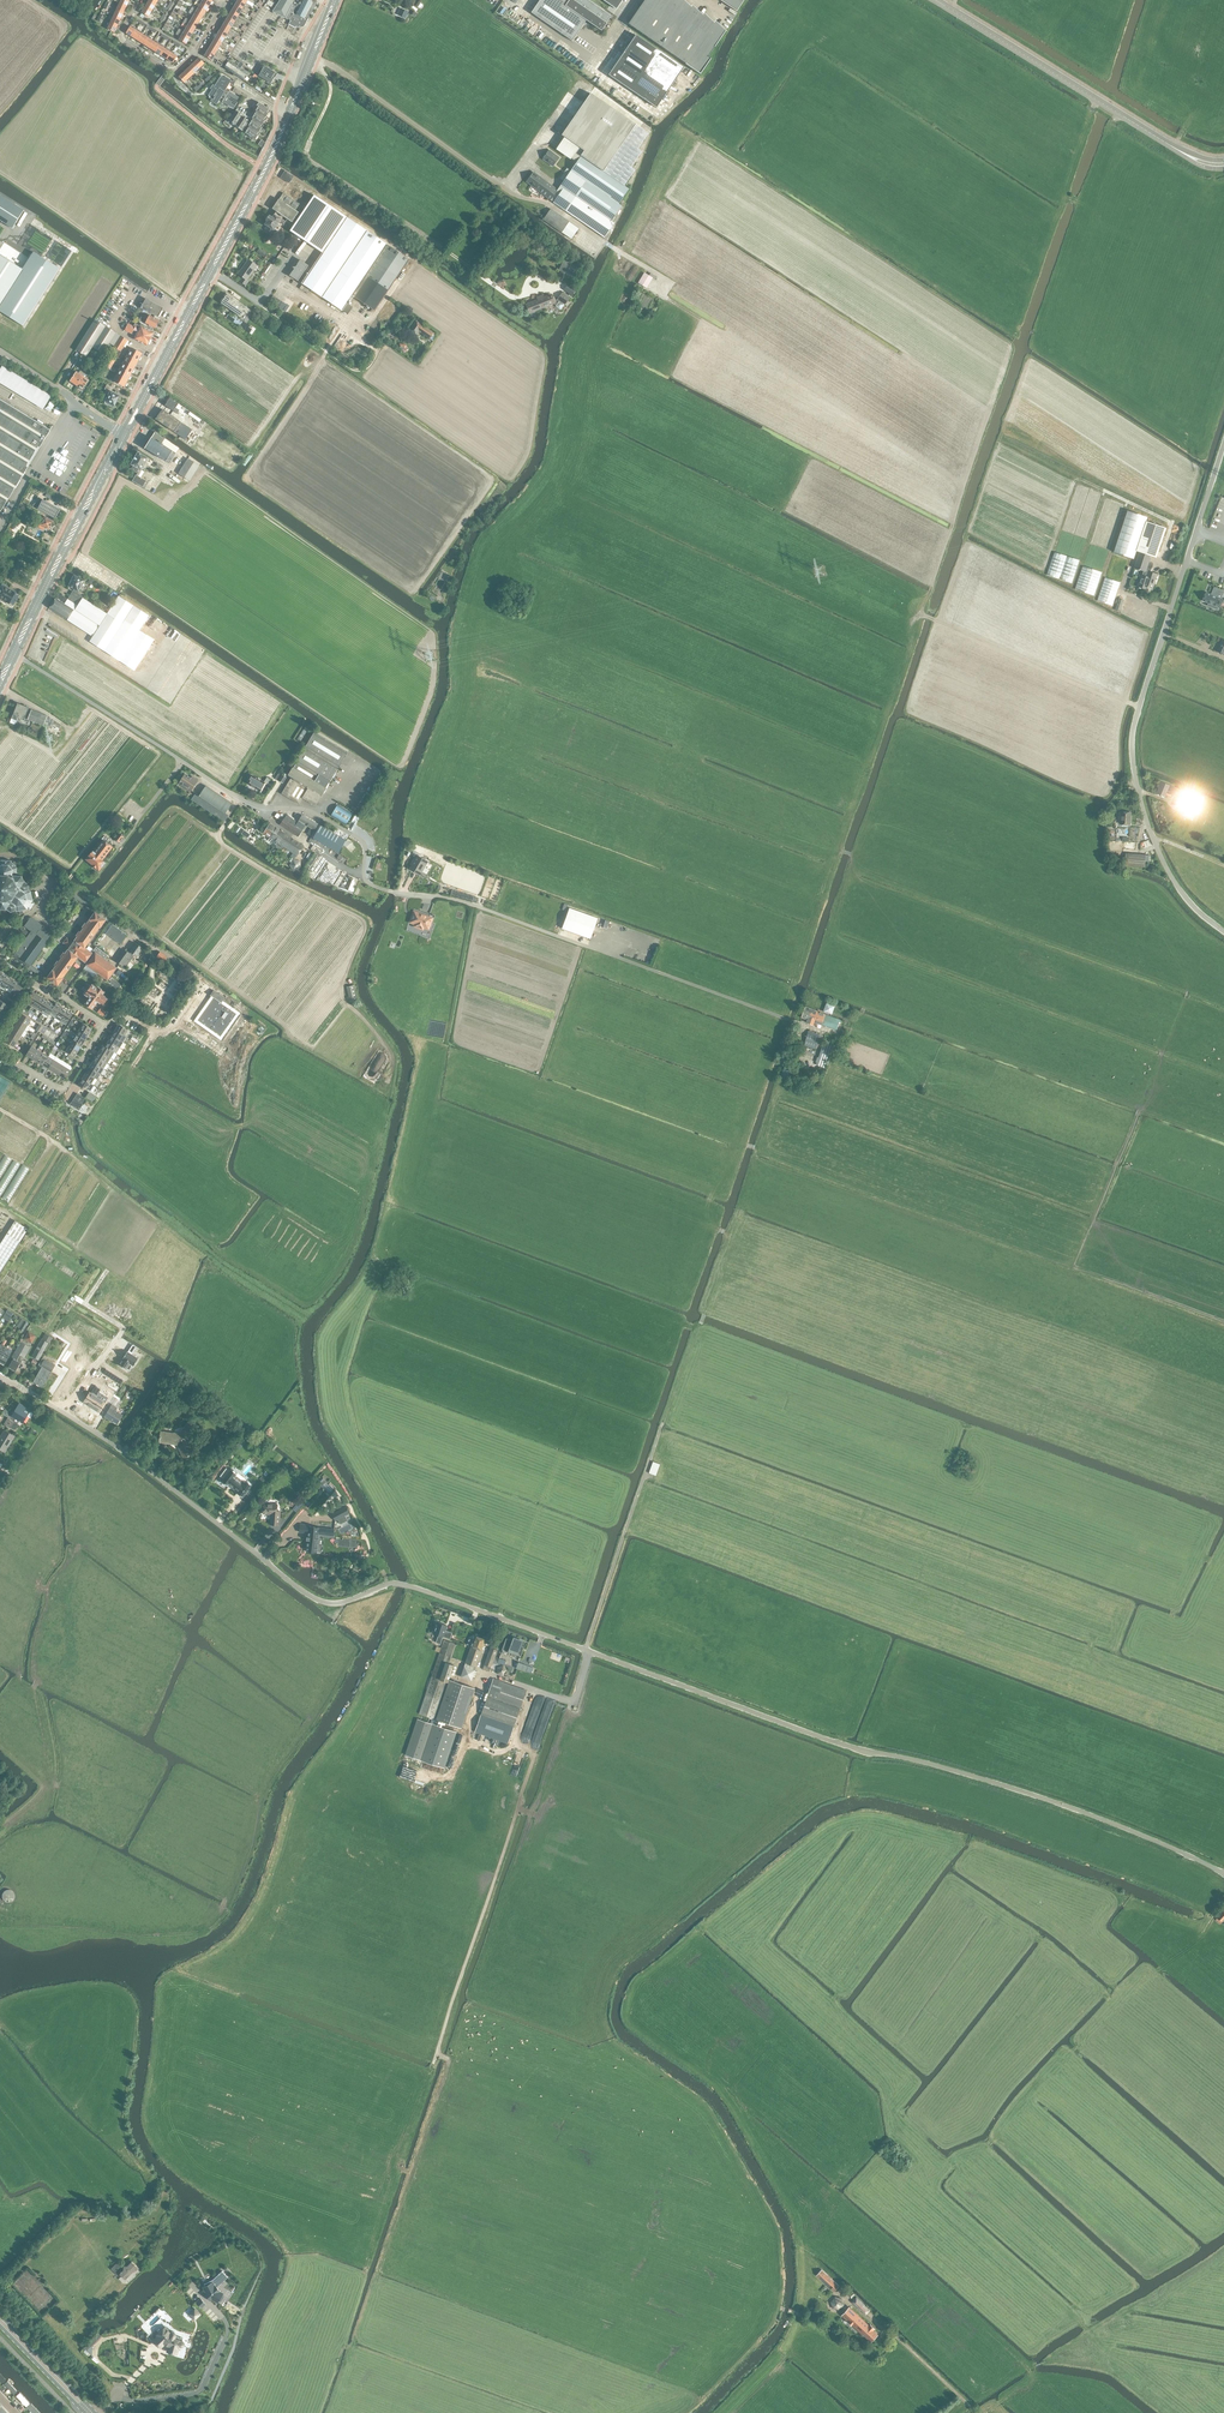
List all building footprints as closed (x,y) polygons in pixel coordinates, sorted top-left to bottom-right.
[(149,0),(146,6),(154,11),(155,9),(154,8),(156,4),(149,0)] [(199,7),(206,11),(209,6),(199,0),(197,0),(196,2),(200,4),(199,7)] [(236,4),(248,11),(249,8),(245,5),(246,3),(242,0),(238,0),(236,4)] [(305,24),(317,1),(316,0),(280,0),(273,11),(285,18),(286,17),(287,18),(289,17),(290,21),(288,25),(295,29),(296,27),(298,28),(299,27),(301,28),(302,28),(303,28),(303,27),(304,27),(304,26),(305,24)] [(586,20),(601,30),(611,16),(588,0),(540,0),(531,12),(572,41),(586,20)] [(616,8),(622,0),(604,0),(616,8)] [(629,23),(628,24),(639,32),(661,0),(644,0),(629,23)] [(678,0),(661,0),(639,32),(651,40),(678,0)] [(691,7),(680,0),(678,0),(651,40),(662,48),(691,7)] [(737,11),(744,0),(720,0),(737,11)] [(119,3),(117,7),(116,6),(115,9),(123,13),(126,7),(119,3)] [(248,11),(236,4),(233,9),(236,11),(234,14),(238,16),(241,11),(246,14),(248,11)] [(506,15),(510,9),(502,4),(498,10),(506,15)] [(149,16),(150,14),(152,14),(154,11),(146,6),(142,13),(149,16)] [(199,7),(197,10),(193,7),(191,10),(203,17),(206,11),(199,7)] [(691,7),(662,48),(674,56),(702,15),(691,7)] [(115,13),(113,16),(120,19),(123,13),(115,9),(114,12),(115,13)] [(236,11),(233,9),(231,12),(227,18),(239,25),(241,22),(236,19),(238,16),(234,14),(236,11)] [(199,22),(203,17),(191,10),(189,12),(194,15),(192,18),(199,22)] [(674,56),(686,64),(714,23),(702,15),(674,56)] [(113,16),(112,19),(111,19),(109,22),(110,23),(110,22),(117,26),(120,19),(113,16)] [(192,18),(191,21),(186,18),(184,21),(196,28),(199,22),(192,18)] [(227,18),(224,23),(231,27),(233,25),(238,28),(239,25),(227,18)] [(187,26),(186,29),(193,33),(196,28),(184,21),(183,23),(187,26)] [(109,26),(107,29),(114,32),(117,26),(110,22),(110,23),(109,22),(108,25),(109,26)] [(224,23),(221,28),(233,36),(235,37),(239,40),(240,37),(234,33),(235,33),(230,30),(231,27),(224,23)] [(714,23),(686,64),(700,74),(711,58),(708,56),(725,31),(714,23)] [(130,26),(126,33),(132,37),(137,29),(135,27),(134,28),(130,26)] [(221,28),(218,34),(225,38),(227,36),(231,38),(233,36),(221,28)] [(132,37),(138,40),(142,34),(143,34),(143,32),(137,29),(132,37)] [(186,29),(184,31),(180,29),(178,31),(189,38),(193,33),(186,29)] [(186,44),(189,38),(178,31),(176,34),(181,37),(179,39),(186,44)] [(145,36),(143,34),(142,34),(138,40),(144,44),(149,36),(146,34),(145,36)] [(218,34),(214,39),(226,47),(228,48),(232,50),(233,48),(228,44),(223,41),(225,38),(218,34)] [(636,35),(627,48),(651,65),(660,51),(636,35)] [(144,44),(150,48),(154,41),(151,39),(152,38),(149,36),(144,44)] [(214,39),(211,45),(218,49),(220,46),(225,49),(226,47),(214,39)] [(150,48),(156,51),(160,43),(158,42),(157,43),(154,41),(150,48)] [(156,51),(161,55),(166,48),(163,46),(164,45),(160,43),(156,51)] [(211,45),(208,50),(225,61),(227,58),(217,52),(218,49),(211,45)] [(161,55),(167,59),(172,51),(169,49),(169,50),(166,48),(161,55)] [(627,48),(617,61),(641,78),(651,65),(627,48)] [(205,56),(212,60),(214,57),(218,60),(217,63),(222,66),(225,61),(208,50),(205,56)] [(173,62),(177,56),(175,54),(175,53),(172,51),(167,59),(173,62)] [(684,68),(660,51),(651,65),(675,81),(684,68)] [(199,57),(194,62),(201,69),(203,67),(202,66),(205,63),(199,57)] [(225,67),(237,75),(241,69),(229,61),(225,67)] [(608,75),(632,91),(641,78),(617,61),(608,75)] [(194,62),(189,67),(195,73),(197,71),(198,72),(201,69),(194,62)] [(651,65),(641,78),(666,95),(675,81),(651,65)] [(276,80),(274,79),(275,77),(274,77),(276,72),(265,66),(259,75),(271,83),(272,82),(274,83),(276,80)] [(189,67),(184,72),(191,79),(193,77),(192,75),(195,73),(189,67)] [(244,80),(248,74),(241,69),(237,75),(244,80)] [(185,83),(187,80),(188,81),(191,79),(184,72),(179,77),(185,83)] [(222,95),(232,80),(226,76),(225,78),(222,75),(215,85),(213,84),(210,88),(212,90),(208,95),(213,98),(211,101),(217,104),(223,95),(222,95)] [(641,78),(632,91),(656,108),(666,95),(641,78)] [(235,87),(233,91),(246,99),(248,95),(235,87)] [(240,98),(229,91),(224,99),(222,102),(233,108),(240,98)] [(557,190),(550,200),(554,202),(553,203),(604,238),(614,223),(612,221),(622,206),(619,204),(629,189),(624,186),(635,170),(631,167),(642,152),(638,149),(648,133),(591,93),(562,136),(584,151),(575,165),(574,164),(570,169),(571,170),(571,171),(567,168),(560,178),(564,181),(557,190)] [(245,133),(255,140),(258,135),(257,135),(262,128),(261,127),(265,120),(264,120),(269,113),(267,112),(269,109),(260,103),(256,110),(257,111),(252,118),(253,119),(251,122),(243,116),(243,115),(236,110),(230,119),(233,121),(232,123),(239,127),(238,128),(245,133)] [(549,150),(542,158),(552,165),(558,157),(549,150)] [(285,171),(281,177),(290,183),(290,182),(290,183),(293,178),(294,177),(285,171)] [(533,172),(527,181),(538,189),(537,190),(550,200),(557,190),(535,173),(535,174),(533,172)] [(275,204),(273,208),(277,211),(278,212),(288,218),(292,221),(297,214),(297,213),(302,206),(303,206),(310,196),(299,189),(303,184),(293,178),(290,183),(290,182),(290,183),(283,192),(283,193),(279,199),(275,204)] [(13,228),(24,210),(0,195),(0,220),(13,228)] [(294,270),(290,276),(298,281),(302,284),(303,285),(305,286),(342,311),(342,310),(348,314),(353,307),(347,303),(352,296),(374,311),(409,259),(346,217),(314,195),(291,230),(323,252),(319,257),(320,258),(312,268),(301,260),(296,267),(293,267),(293,268),(294,268),(294,270)] [(551,208),(543,219),(571,239),(579,228),(551,208)] [(268,216),(267,218),(267,220),(268,221),(268,220),(272,223),(277,226),(280,222),(283,225),(285,222),(276,215),(278,212),(277,211),(275,214),(273,217),(270,215),(270,216),(268,216)] [(268,221),(265,224),(268,226),(266,229),(272,233),(270,236),(272,238),(274,235),(277,231),(275,229),(277,226),(272,223),(268,220),(268,221)] [(257,251),(266,257),(268,253),(259,247),(257,251)] [(17,332),(21,325),(23,326),(60,268),(37,254),(34,252),(23,269),(0,254),(0,321),(17,332)] [(238,273),(242,277),(240,281),(245,285),(248,281),(247,280),(257,266),(248,259),(238,273)] [(559,270),(574,277),(579,267),(564,259),(559,270)] [(653,278),(644,273),(638,283),(646,288),(653,278)] [(529,313),(554,303),(556,305),(556,306),(561,310),(564,305),(560,302),(560,301),(565,304),(569,298),(562,293),(558,299),(555,300),(554,297),(552,298),(551,294),(544,297),(543,295),(537,298),(538,300),(526,305),(529,313)] [(250,312),(251,310),(228,294),(221,302),(241,316),(244,311),(247,313),(248,311),(250,312)] [(284,302),(273,295),(270,301),(280,308),(284,302)] [(158,317),(163,308),(148,300),(148,298),(147,298),(142,307),(141,307),(139,311),(142,312),(143,309),(158,317)] [(246,331),(250,326),(230,312),(226,317),(246,331)] [(155,328),(159,321),(150,316),(148,320),(141,317),(140,320),(155,328)] [(114,346),(121,350),(128,340),(95,319),(75,350),(86,357),(93,346),(104,353),(110,343),(114,346)] [(419,331),(430,339),(433,341),(437,335),(434,333),(416,321),(409,331),(416,336),(419,331)] [(134,330),(151,339),(154,333),(135,323),(134,326),(129,324),(126,330),(132,333),(134,330)] [(134,330),(132,333),(137,336),(135,339),(147,345),(151,339),(134,330)] [(128,354),(138,359),(139,360),(141,356),(140,356),(142,353),(131,348),(130,350),(128,349),(127,349),(125,352),(126,354),(128,355),(128,354)] [(135,366),(138,359),(128,354),(128,355),(124,360),(135,366)] [(121,367),(131,373),(135,366),(124,360),(121,367)] [(0,369),(0,383),(45,407),(52,393),(2,366),(0,369)] [(117,374),(128,379),(131,373),(121,367),(117,374)] [(77,385),(85,373),(81,370),(79,373),(76,372),(70,380),(77,385)] [(85,373),(77,385),(82,389),(88,380),(85,378),(87,375),(85,373)] [(128,379),(117,374),(114,380),(124,386),(128,379)] [(105,403),(113,408),(114,407),(115,406),(116,405),(116,404),(119,396),(111,392),(113,388),(107,385),(105,389),(107,390),(105,393),(109,395),(105,403)] [(165,405),(172,410),(177,414),(180,410),(175,407),(177,404),(170,398),(165,405)] [(28,467),(26,466),(38,446),(40,447),(50,430),(0,399),(0,512),(28,467)] [(186,439),(193,429),(163,409),(156,418),(186,439)] [(227,438),(203,421),(197,428),(221,445),(227,438)] [(170,463),(176,453),(179,448),(154,433),(145,447),(170,463)] [(245,450),(227,438),(221,445),(239,458),(245,450)] [(226,451),(225,454),(237,461),(239,458),(226,451)] [(138,452),(134,459),(132,459),(130,462),(131,464),(132,464),(130,468),(138,473),(137,475),(136,474),(133,481),(143,487),(146,480),(141,477),(144,471),(142,470),(144,466),(146,468),(148,465),(149,463),(146,462),(148,457),(138,452)] [(190,480),(199,465),(189,459),(179,473),(190,480)] [(1076,484),(1070,507),(1095,514),(1102,491),(1076,484)] [(55,501),(57,498),(47,492),(45,496),(55,501)] [(1105,497),(1098,520),(1118,526),(1125,502),(1105,497)] [(43,500),(40,498),(32,505),(37,508),(37,507),(38,508),(55,518),(60,509),(43,500)] [(1129,510),(1114,552),(1134,559),(1149,517),(1129,510)] [(44,530),(45,527),(49,529),(54,521),(41,514),(39,518),(35,525),(44,530)] [(1140,552),(1135,568),(1144,571),(1142,575),(1141,574),(1137,586),(1146,589),(1145,588),(1146,586),(1152,588),(1157,574),(1150,571),(1151,568),(1153,563),(1149,562),(1151,556),(1157,558),(1168,528),(1148,521),(1138,551),(1140,552)] [(1116,575),(1115,580),(1121,582),(1128,558),(1117,555),(1114,565),(1110,564),(1107,573),(1116,575)] [(23,569),(25,563),(19,560),(16,566),(23,569)] [(78,594),(80,591),(81,589),(79,588),(81,586),(82,586),(84,582),(83,582),(84,580),(75,575),(72,580),(72,581),(70,585),(75,588),(71,594),(77,597),(79,594),(78,594)] [(2,600),(6,603),(7,601),(13,605),(19,595),(8,588),(9,587),(9,588),(9,587),(3,584),(4,584),(0,591),(0,601),(1,601),(2,600)] [(1203,601),(1209,603),(1208,604),(1213,606),(1214,605),(1219,607),(1220,604),(1221,604),(1221,602),(1222,599),(1221,599),(1223,592),(1214,588),(1211,595),(1207,593),(1205,596),(1205,595),(1204,598),(1205,598),(1203,601)] [(135,670),(155,640),(140,630),(149,615),(118,595),(106,613),(82,598),(83,597),(79,594),(77,597),(71,594),(68,598),(64,596),(61,601),(56,598),(50,607),(93,636),(90,641),(135,670)] [(1120,611),(1124,600),(1119,598),(1115,609),(1120,611)] [(108,607),(103,603),(100,608),(105,611),(108,607)] [(13,715),(24,719),(29,707),(17,703),(13,715)] [(51,728),(54,721),(48,717),(32,710),(29,719),(51,728)] [(288,774),(289,775),(288,777),(290,778),(281,793),(298,803),(301,798),(315,806),(348,752),(314,732),(295,762),(296,762),(293,768),(292,767),(288,774)] [(278,778),(279,779),(278,780),(283,782),(286,777),(281,773),(278,778)] [(192,790),(198,780),(192,776),(191,778),(185,774),(179,782),(192,790)] [(260,790),(265,782),(252,775),(252,776),(250,776),(248,779),(249,780),(247,783),(260,790)] [(1179,789),(1175,787),(1161,781),(1157,788),(1159,789),(1157,793),(1165,797),(1167,793),(1171,795),(1171,794),(1176,796),(1179,789)] [(192,799),(224,822),(229,815),(225,813),(232,803),(206,786),(200,795),(196,793),(192,799)] [(1196,794),(1197,793),(1182,787),(1180,792),(1195,798),(1196,794)] [(1203,797),(1196,794),(1195,798),(1180,792),(1175,805),(1197,814),(1203,797)] [(338,804),(330,815),(346,825),(353,813),(338,804)] [(1121,812),(1121,817),(1120,824),(1130,825),(1131,813),(1121,812)] [(280,824),(298,836),(302,831),(295,826),(298,822),(287,814),(280,824)] [(302,815),(299,820),(310,827),(307,832),(312,835),(318,824),(302,815)] [(297,855),(304,846),(270,823),(263,832),(273,839),(271,841),(276,844),(277,842),(293,853),(297,855)] [(320,825),(313,838),(333,850),(338,852),(339,853),(339,852),(341,848),(342,846),(346,840),(320,825)] [(251,834),(241,828),(237,834),(240,836),(241,834),(248,838),(251,834)] [(119,842),(124,836),(120,833),(115,839),(119,842)] [(95,847),(86,858),(93,865),(98,870),(104,862),(101,860),(112,847),(107,842),(109,839),(104,835),(102,839),(103,840),(96,848),(95,847)] [(352,851),(356,847),(351,842),(347,846),(352,851)] [(1125,865),(1127,865),(1145,867),(1146,855),(1126,853),(1125,865)] [(308,864),(311,866),(318,856),(315,854),(308,864)] [(420,874),(427,862),(417,856),(412,865),(410,869),(420,874)] [(0,908),(7,910),(8,909),(12,913),(17,909),(19,911),(23,910),(29,909),(30,910),(35,903),(33,902),(34,900),(31,891),(29,890),(29,885),(26,882),(26,881),(23,876),(17,875),(17,874),(18,874),(18,870),(17,870),(17,868),(16,866),(16,865),(14,862),(12,863),(11,860),(2,859),(0,861),(0,907),(0,908)] [(289,865),(293,870),(294,871),(301,868),(301,861),(293,859),(289,865)] [(473,902),(474,896),(452,890),(451,896),(473,902)] [(75,892),(73,895),(86,904),(88,902),(75,892)] [(570,907),(563,927),(591,938),(598,918),(570,907)] [(414,909),(406,930),(430,939),(435,923),(432,922),(435,915),(432,914),(431,915),(414,909)] [(53,969),(48,977),(59,985),(64,978),(64,977),(79,956),(86,962),(86,961),(88,963),(87,964),(83,969),(95,978),(99,973),(108,979),(117,967),(105,958),(107,954),(96,946),(92,952),(85,947),(100,927),(101,927),(106,919),(96,912),(90,919),(90,920),(88,923),(86,923),(83,927),(84,927),(81,932),(80,931),(77,935),(78,936),(74,942),(68,938),(64,942),(70,947),(66,953),(65,952),(61,956),(62,957),(59,961),(58,960),(55,965),(56,966),(53,970),(53,969)] [(31,931),(14,956),(29,967),(48,942),(47,941),(53,932),(32,917),(25,926),(31,931)] [(121,944),(127,935),(113,924),(106,933),(121,944)] [(136,956),(143,948),(136,943),(130,951),(129,953),(125,950),(120,957),(119,956),(116,960),(125,967),(133,956),(132,955),(133,953),(136,956)] [(164,961),(166,958),(167,957),(161,952),(157,957),(164,961)] [(0,985),(0,986),(5,990),(7,987),(12,978),(7,975),(0,985)] [(12,978),(7,987),(12,990),(18,982),(12,978)] [(18,982),(12,990),(18,994),(24,985),(18,982)] [(90,997),(85,1003),(92,1009),(98,1001),(101,1002),(104,1003),(107,998),(105,997),(105,996),(103,994),(105,992),(98,986),(97,987),(93,984),(86,993),(90,997)] [(355,985),(346,987),(350,1001),(358,1000),(355,985)] [(210,995),(213,996),(221,1002),(224,997),(213,990),(210,995)] [(33,991),(27,1000),(26,1002),(32,1006),(33,1003),(39,995),(33,991)] [(44,998),(39,995),(33,1003),(32,1006),(37,1009),(39,1007),(38,1007),(44,998)] [(220,1037),(237,1013),(213,996),(196,1020),(220,1037)] [(37,1009),(43,1013),(44,1010),(50,1001),(44,998),(38,1007),(39,1007),(37,1009)] [(5,1010),(8,1005),(0,999),(0,1007),(5,1010)] [(50,1014),(51,1012),(55,1005),(50,1001),(44,1010),(43,1013),(48,1016),(50,1014)] [(55,1017),(62,1006),(56,1003),(55,1005),(51,1012),(50,1014),(55,1017)] [(832,1014),(835,1006),(828,1003),(825,1012),(832,1014)] [(62,1006),(55,1017),(61,1021),(67,1010),(62,1006)] [(837,1030),(841,1020),(807,1007),(803,1017),(809,1020),(808,1023),(814,1025),(816,1022),(837,1030)] [(67,1010),(61,1021),(66,1024),(73,1013),(67,1010)] [(19,1019),(28,1024),(31,1019),(23,1013),(19,1019)] [(16,1025),(24,1030),(28,1024),(19,1019),(16,1025)] [(80,1029),(89,1034),(92,1028),(83,1023),(80,1029)] [(114,1027),(112,1029),(115,1030),(115,1029),(124,1035),(128,1029),(119,1024),(116,1028),(114,1027)] [(12,1030),(21,1035),(24,1030),(16,1025),(12,1030)] [(794,1029),(790,1042),(791,1043),(797,1045),(799,1037),(800,1037),(800,1035),(800,1034),(799,1034),(799,1032),(800,1030),(797,1030),(796,1030),(796,1029),(797,1028),(794,1027),(794,1029)] [(76,1034),(85,1040),(89,1034),(80,1029),(76,1034)] [(112,1035),(124,1042),(127,1037),(124,1035),(115,1029),(115,1030),(112,1035)] [(9,1036),(18,1041),(21,1035),(12,1030),(9,1036)] [(198,1036),(207,1042),(210,1036),(201,1031),(198,1036)] [(816,1049),(820,1035),(809,1032),(805,1046),(816,1049)] [(73,1040),(82,1045),(85,1040),(76,1034),(73,1040)] [(107,1038),(106,1040),(108,1041),(108,1040),(120,1048),(124,1042),(112,1035),(109,1039),(107,1038)] [(18,1041),(9,1036),(5,1041),(14,1047),(18,1041)] [(218,1048),(222,1042),(213,1037),(210,1043),(218,1048)] [(82,1045),(73,1040),(70,1045),(78,1051),(82,1045)] [(112,1050),(115,1052),(117,1053),(120,1048),(108,1040),(108,1041),(105,1046),(112,1050)] [(832,1055),(836,1043),(826,1040),(824,1046),(823,1045),(819,1057),(818,1057),(816,1062),(817,1062),(816,1065),(826,1068),(830,1054),(832,1055)] [(78,1051),(70,1045),(66,1051),(75,1056),(78,1051)] [(98,1048),(97,1050),(99,1051),(99,1050),(108,1056),(111,1057),(115,1052),(112,1050),(105,1046),(103,1045),(100,1049),(98,1048)] [(32,1058),(38,1049),(32,1046),(27,1055),(32,1058)] [(38,1049),(32,1058),(38,1062),(43,1053),(38,1049)] [(96,1056),(107,1062),(108,1063),(111,1057),(108,1056),(99,1050),(99,1051),(96,1056)] [(43,1053),(38,1062),(43,1065),(49,1056),(43,1053)] [(49,1056),(43,1065),(49,1068),(54,1059),(49,1056)] [(91,1059),(90,1061),(92,1062),(93,1061),(101,1067),(102,1067),(104,1068),(107,1062),(96,1056),(93,1060),(91,1059)] [(54,1059),(49,1068),(54,1072),(60,1063),(54,1059)] [(93,1061),(92,1062),(89,1067),(98,1072),(101,1073),(104,1068),(102,1067),(101,1067),(93,1061)] [(60,1063),(54,1072),(60,1075),(65,1066),(60,1063)] [(65,1066),(60,1075),(65,1079),(71,1070),(65,1066)] [(85,1070),(83,1072),(85,1073),(86,1072),(95,1078),(97,1079),(101,1073),(98,1072),(89,1067),(87,1071),(85,1070)] [(86,1072),(85,1073),(83,1078),(91,1083),(92,1083),(95,1078),(86,1072)] [(84,1086),(88,1089),(90,1090),(94,1084),(92,1083),(91,1083),(83,1078),(80,1082),(75,1079),(74,1083),(83,1088),(84,1086)] [(86,1097),(94,1102),(97,1097),(89,1092),(86,1097)] [(83,1106),(82,1106),(87,1099),(77,1093),(70,1104),(79,1110),(80,1109),(81,1110),(82,1111),(83,1111),(84,1110),(85,1109),(85,1108),(84,1107),(83,1106)] [(28,1229),(15,1220),(0,1244),(0,1273),(28,1229)] [(3,1317),(8,1321),(14,1313),(8,1309),(3,1317)] [(25,1320),(20,1317),(16,1325),(20,1328),(25,1320)] [(24,1339),(33,1343),(37,1335),(29,1331),(24,1339)] [(43,1338),(51,1343),(54,1337),(46,1333),(43,1338)] [(39,1360),(48,1343),(41,1339),(32,1356),(39,1360)] [(26,1355),(31,1347),(21,1341),(12,1357),(14,1358),(8,1367),(16,1371),(25,1355),(26,1355)] [(11,1354),(11,1353),(7,1351),(9,1349),(6,1347),(5,1350),(3,1353),(0,1359),(0,1362),(4,1364),(11,1354)] [(123,1358),(120,1364),(123,1366),(122,1366),(124,1367),(127,1369),(131,1363),(134,1365),(138,1358),(128,1351),(123,1358)] [(34,1382),(43,1387),(56,1364),(43,1357),(35,1371),(39,1373),(34,1382)] [(137,1377),(134,1382),(142,1387),(145,1382),(137,1377)] [(90,1393),(85,1401),(88,1402),(87,1403),(99,1411),(105,1403),(108,1398),(103,1394),(100,1399),(97,1397),(100,1393),(99,1392),(101,1389),(96,1385),(91,1393),(90,1393)] [(3,1413),(14,1420),(19,1424),(21,1421),(23,1422),(31,1410),(20,1403),(14,1413),(6,1408),(3,1413)] [(112,1404),(104,1416),(108,1419),(109,1418),(117,1423),(122,1415),(115,1410),(117,1407),(112,1404)] [(40,1414),(47,1418),(50,1413),(44,1409),(40,1414)] [(283,1410),(275,1420),(280,1423),(287,1414),(283,1410)] [(18,1425),(14,1422),(8,1418),(4,1424),(11,1428),(11,1427),(15,1429),(16,1429),(18,1426),(18,1425)] [(160,1432),(159,1441),(159,1442),(178,1444),(183,1457),(192,1454),(187,1440),(198,1426),(190,1420),(179,1434),(160,1432)] [(15,1436),(7,1431),(2,1438),(1,1438),(0,1439),(0,1448),(5,1452),(15,1436)] [(653,1461),(649,1473),(655,1475),(659,1464),(653,1461)] [(226,1468),(220,1476),(224,1478),(222,1481),(228,1486),(229,1484),(238,1491),(237,1492),(243,1497),(253,1485),(246,1480),(243,1484),(234,1478),(237,1474),(236,1473),(237,1472),(232,1469),(231,1469),(230,1470),(226,1468)] [(264,1503),(263,1513),(273,1514),(272,1524),(279,1525),(280,1511),(277,1511),(277,1504),(264,1503)] [(335,1520),(349,1513),(346,1506),(332,1513),(335,1520)] [(301,1524),(300,1532),(308,1533),(307,1536),(309,1536),(307,1551),(317,1552),(318,1537),(319,1534),(334,1535),(334,1529),(309,1526),(309,1525),(301,1524)] [(336,1539),(335,1543),(337,1543),(337,1545),(358,1547),(358,1539),(343,1538),(343,1540),(336,1539)] [(450,1639),(452,1633),(445,1630),(447,1626),(437,1622),(436,1624),(435,1628),(433,1634),(438,1635),(435,1643),(440,1644),(443,1637),(450,1639)] [(470,1679),(485,1639),(474,1635),(463,1665),(460,1676),(470,1679)] [(506,1638),(502,1649),(507,1651),(507,1652),(517,1656),(518,1655),(520,1656),(524,1647),(521,1646),(521,1645),(523,1640),(513,1637),(512,1640),(506,1638)] [(444,1640),(419,1713),(434,1719),(453,1664),(448,1663),(455,1644),(444,1640)] [(489,1671),(497,1650),(490,1647),(482,1668),(489,1671)] [(518,1662),(516,1668),(526,1672),(528,1666),(518,1662)] [(510,1678),(512,1675),(507,1671),(508,1670),(504,1665),(497,1667),(497,1673),(503,1676),(504,1675),(506,1677),(507,1676),(510,1678)] [(508,1743),(514,1725),(527,1690),(494,1678),(475,1731),(508,1743)] [(450,1680),(437,1719),(461,1728),(474,1688),(450,1680)] [(547,1697),(540,1721),(542,1722),(540,1729),(545,1730),(555,1700),(547,1697)] [(416,1718),(404,1754),(444,1768),(456,1732),(416,1718)] [(412,1781),(415,1773),(401,1768),(398,1776),(412,1781)] [(1,1896),(10,1901),(15,1892),(7,1887),(1,1896)] [(120,2273),(125,2278),(138,2266),(132,2261),(128,2265),(124,2265),(124,2269),(123,2269),(117,2263),(111,2268),(118,2275),(120,2273)] [(817,2274),(834,2291),(839,2285),(822,2269),(817,2274)] [(218,2300),(221,2301),(224,2296),(222,2295),(223,2293),(220,2291),(220,2290),(217,2287),(221,2283),(228,2277),(222,2270),(212,2280),(204,2284),(205,2286),(204,2287),(207,2292),(205,2294),(210,2300),(212,2298),(217,2301),(218,2300)] [(848,2297),(864,2311),(868,2307),(852,2293),(848,2297)] [(197,2301),(202,2307),(206,2304),(200,2298),(197,2301)] [(834,2309),(840,2311),(844,2306),(841,2299),(836,2298),(832,2302),(834,2309)] [(864,2333),(872,2341),(878,2334),(873,2330),(875,2328),(871,2323),(870,2325),(849,2306),(842,2314),(863,2334),(864,2333)] [(195,2308),(189,2313),(195,2319),(200,2314),(195,2308)] [(95,2342),(101,2336),(101,2335),(97,2332),(97,2333),(96,2333),(96,2335),(84,2347),(92,2355),(92,2347),(91,2345),(94,2341),(95,2342)] [(171,2338),(170,2339),(167,2336),(161,2342),(172,2353),(176,2348),(178,2350),(179,2351),(181,2351),(179,2357),(188,2360),(190,2354),(191,2354),(192,2352),(193,2352),(194,2352),(194,2351),(195,2351),(195,2350),(196,2350),(196,2349),(195,2348),(195,2347),(194,2347),(194,2346),(194,2344),(193,2343),(187,2342),(187,2341),(187,2340),(187,2339),(186,2338),(185,2338),(185,2337),(184,2337),(183,2338),(182,2338),(182,2339),(176,2333),(175,2334),(174,2335),(173,2336),(172,2336),(172,2337),(171,2338)] [(4,2383),(13,2392),(15,2389),(7,2380),(4,2383)] [(16,2395),(25,2403),(28,2400),(19,2392),(16,2395)] [(34,2412),(37,2412),(39,2412),(30,2403),(27,2407),(34,2412)]
